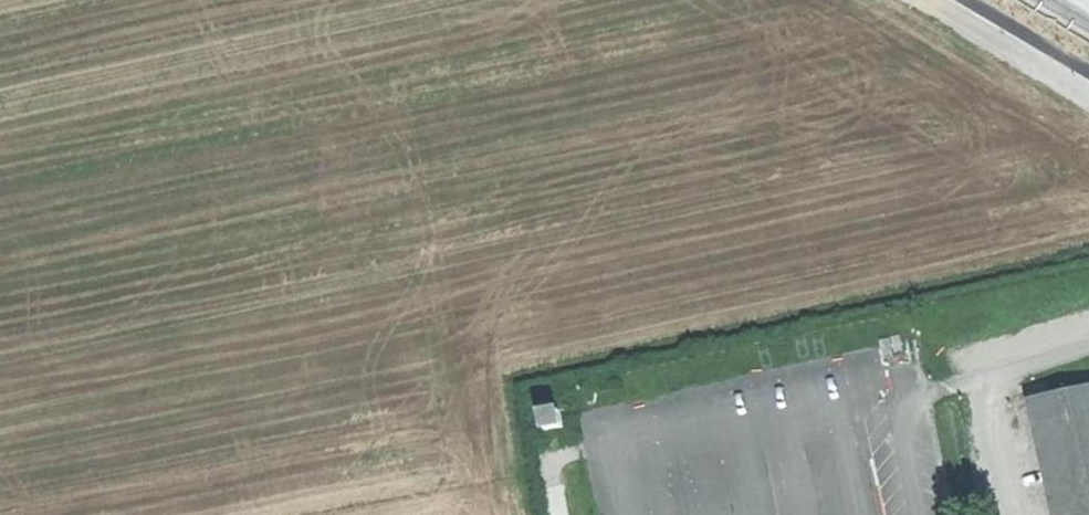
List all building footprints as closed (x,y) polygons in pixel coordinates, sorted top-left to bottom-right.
[(1031,400),(1057,514),(1088,514),(1088,387),(1031,400)]
